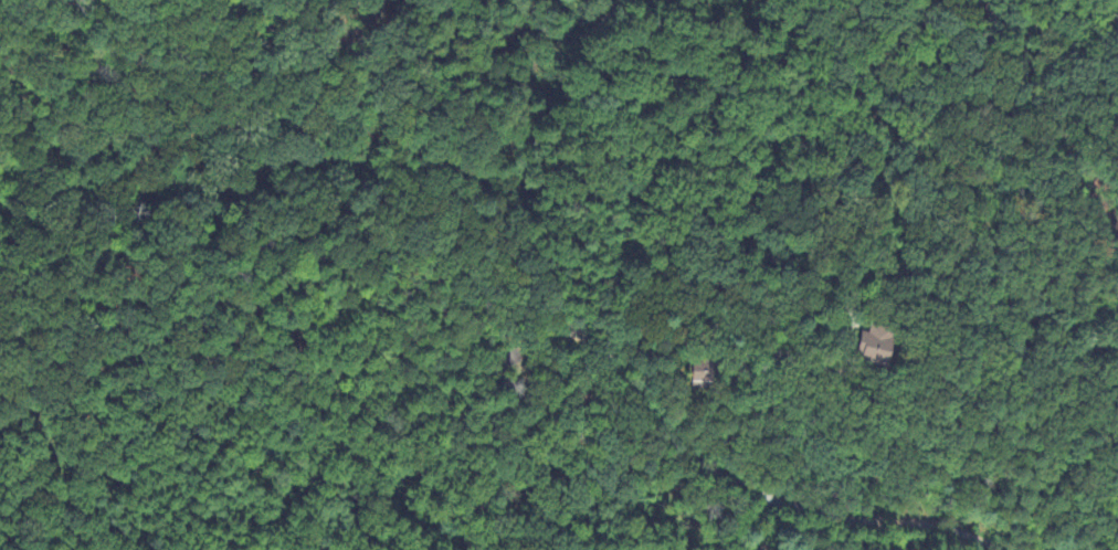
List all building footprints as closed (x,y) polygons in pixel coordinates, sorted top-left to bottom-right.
[(869,348),(863,359),(885,370),(900,338),(871,324),(861,344),(869,348)]
